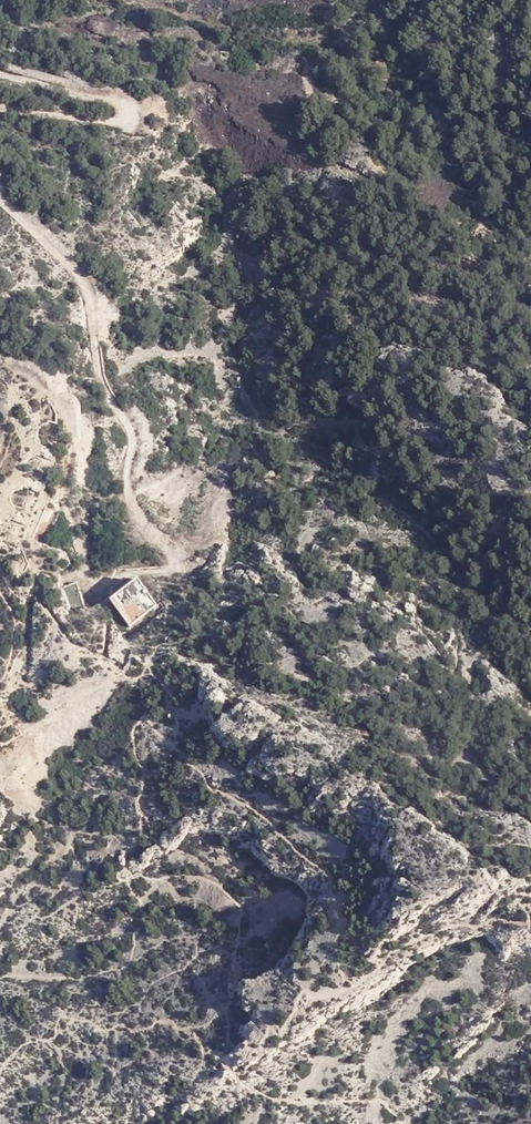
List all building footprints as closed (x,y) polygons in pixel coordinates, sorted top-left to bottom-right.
[(48,505),(33,539),(47,544),(61,510),(48,505)] [(23,552),(9,558),(14,570),(28,564),(23,552)] [(199,562),(204,566),(209,559),(204,555),(199,562)] [(129,625),(158,605),(138,577),(109,597),(129,625)] [(71,606),(73,610),(86,606),(78,580),(70,583),(64,586),(71,606)] [(78,660),(84,652),(70,642),(64,650),(78,660)] [(0,691),(0,692),(8,696),(14,683),(6,679),(0,691)]
